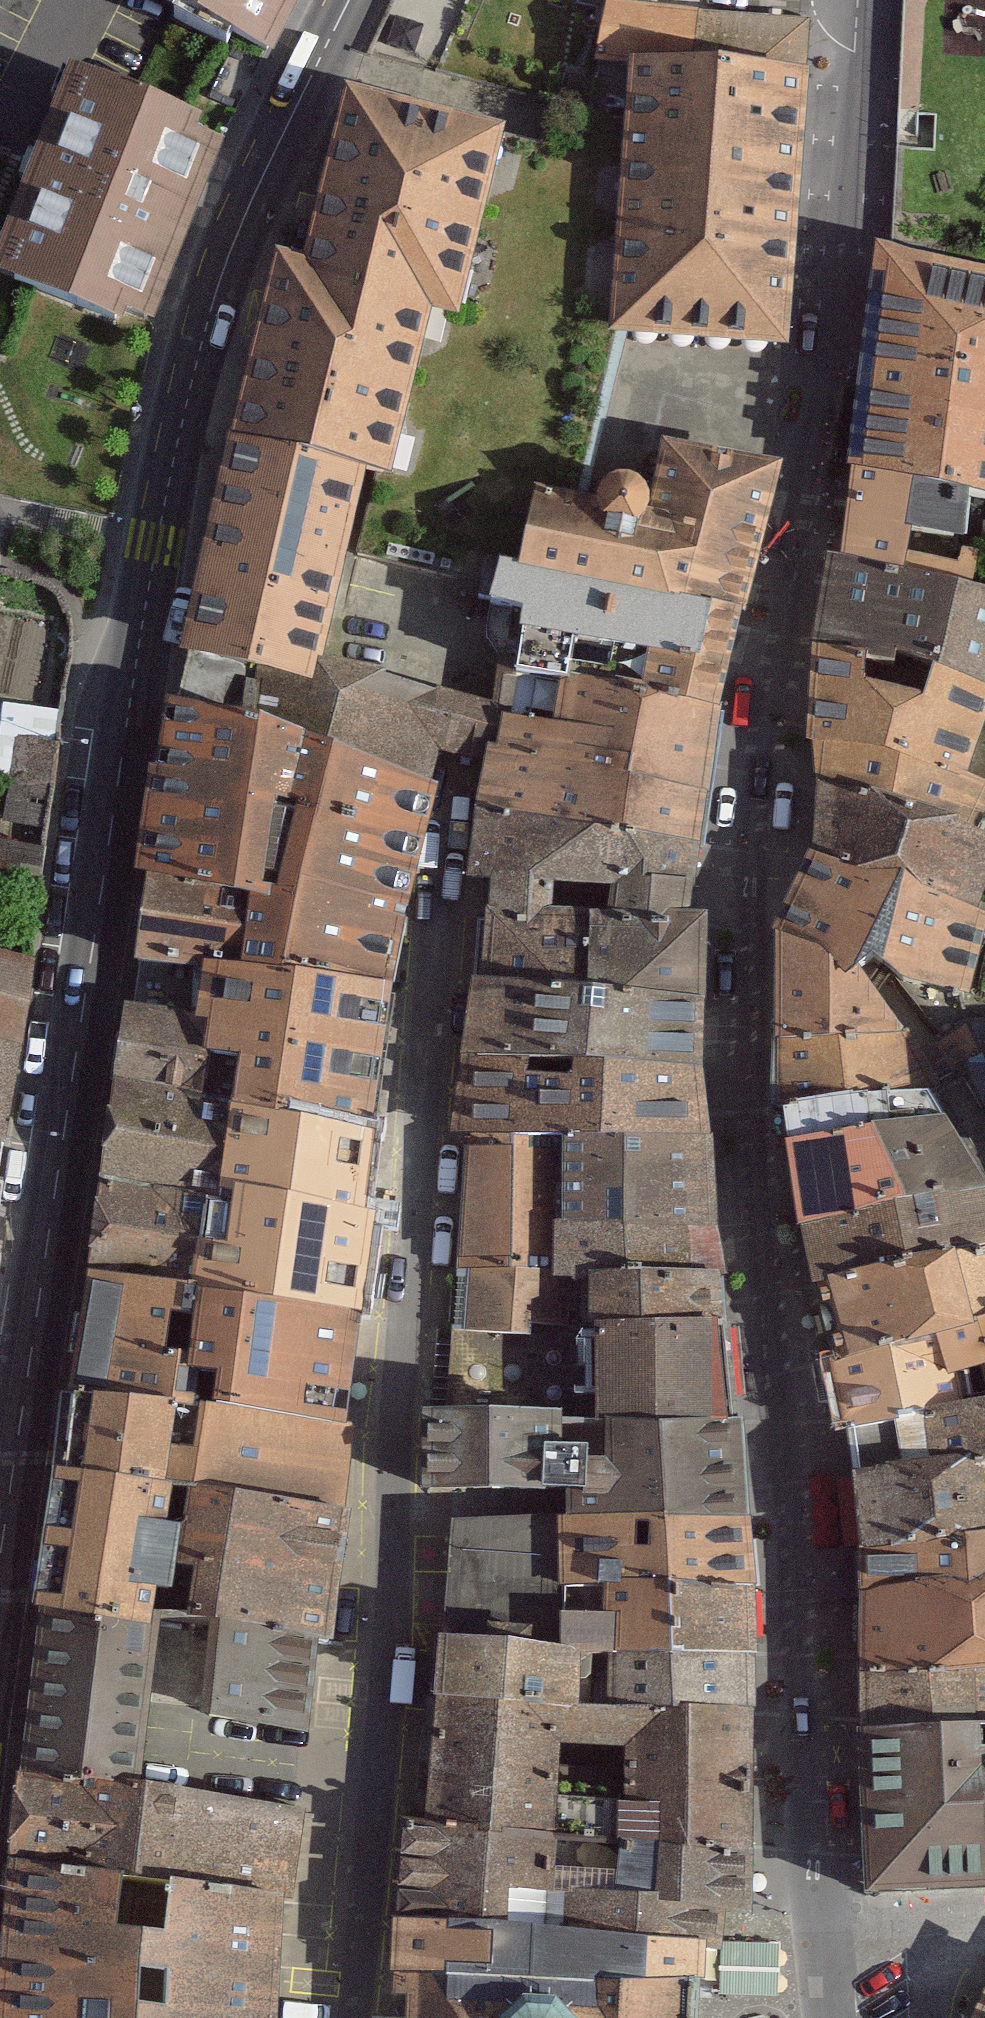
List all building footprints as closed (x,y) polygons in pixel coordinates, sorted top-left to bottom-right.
[(268,57),(298,0),(159,0),(268,57)] [(600,53),(643,56),(806,68),(804,21),(648,12),(648,0),(607,0),(600,53)] [(567,151),(519,139),(498,299),(426,284),(394,473),(375,469),(357,553),(497,583),(502,561),(545,569),(570,499),(623,335),(643,56),(600,53),(591,103),(576,103),(567,151)] [(643,56),(623,335),(786,346),(806,68),(643,56)] [(75,74),(0,265),(0,277),(119,324),(125,309),(153,319),(222,144),(190,131),(195,120),(75,74)] [(519,139),(339,95),(306,263),(426,284),(498,299),(519,139)] [(853,473),(969,496),(984,499),(984,271),(893,254),(877,251),(853,473)] [(426,284),(306,263),(273,258),(235,436),(365,466),(375,469),(394,473),(426,284)] [(365,466),(235,436),(185,634),(322,659),(365,466)] [(598,495),(597,504),(570,499),(545,569),(747,606),(776,465),(661,448),(648,506),(643,504),(643,496),(639,490),(631,484),(621,482),(611,483),(603,488),(598,495)] [(969,496),(853,473),(840,562),(903,577),(909,534),(962,544),(969,496)] [(984,682),(984,591),(903,577),(840,562),(831,560),(820,635),(891,656),(934,668),(984,682)] [(520,635),(732,668),(747,606),(545,569),(502,561),(497,583),(494,605),(522,608),(520,635)] [(322,659),(185,634),(172,706),(369,749),(384,674),(322,659)] [(724,697),(732,668),(520,635),(521,660),(724,697)] [(820,635),(815,774),(975,832),(984,801),(984,784),(963,778),(984,720),(984,682),(934,668),(925,698),(860,688),(864,660),(890,664),(891,656),(820,635)] [(485,759),(478,816),(699,849),(724,697),(521,660),(499,658),(493,702),(442,692),(434,753),(485,759)] [(442,692),(384,674),(369,749),(432,762),(434,753),(442,692)] [(3,705),(0,735),(0,775),(11,776),(6,822),(46,827),(59,711),(3,705)] [(153,816),(145,866),(296,890),(283,971),(389,984),(414,858),(432,762),(369,749),(172,706),(153,816)] [(815,774),(813,848),(977,915),(984,886),(984,836),(975,832),(815,774)] [(491,897),(489,913),(550,915),(550,899),(551,885),(612,885),(692,892),(699,849),(478,816),(470,876),(492,880),(491,897)] [(0,840),(0,894),(36,900),(44,848),(0,840)] [(813,848),(787,911),(786,935),(849,969),(856,960),(874,960),(937,1047),(967,1032),(966,993),(984,924),(984,917),(977,915),(813,848)] [(136,956),(235,966),(283,971),(296,890),(145,866),(136,956)] [(489,913),(481,982),(572,988),(702,997),(704,919),(691,917),(690,905),(692,892),(612,885),(612,902),(611,917),(550,915),(489,913)] [(837,1037),(901,1034),(849,969),(786,935),(776,1037),(837,1037)] [(0,954),(0,1120),(34,961),(0,954)] [(235,966),(136,956),(129,1006),(229,1017),(235,966)] [(229,1017),(221,1089),(236,1091),(373,1110),(389,984),(283,971),(235,966),(229,1017)] [(561,1058),(571,1058),(572,988),(481,982),(471,982),(464,1054),(561,1058)] [(571,1058),(706,1063),(702,997),(572,988),(571,1058)] [(129,1006),(118,1076),(221,1089),(229,1017),(129,1006)] [(937,1047),(946,1061),(959,1078),(984,1067),(967,1032),(937,1047)] [(837,1037),(850,1095),(942,1090),(939,1086),(927,1069),(901,1034),(837,1037)] [(774,1101),(850,1095),(837,1037),(776,1037),(774,1101)] [(468,1129),(563,1140),(561,1058),(464,1054),(454,1129),(468,1129)] [(563,1140),(708,1135),(706,1063),(571,1058),(561,1058),(563,1140)] [(948,1082),(959,1078),(946,1061),(937,1065),(927,1069),(939,1086),(948,1082)] [(959,1078),(984,1120),(984,1067),(959,1078)] [(236,1091),(221,1089),(118,1076),(102,1176),(224,1191),(236,1091)] [(866,1135),(894,1213),(984,1187),(984,1170),(942,1090),(850,1095),(866,1135)] [(373,1110),(236,1091),(224,1191),(214,1280),(359,1297),(366,1234),(355,1233),(373,1110)] [(776,1141),(787,1153),(801,1227),(894,1213),(866,1135),(850,1095),(774,1101),(776,1141)] [(563,1140),(468,1129),(458,1267),(559,1270),(561,1217),(563,1140)] [(563,1140),(561,1217),(719,1222),(708,1135),(563,1140)] [(224,1191),(102,1176),(91,1266),(175,1277),(214,1280),(224,1191)] [(894,1213),(912,1268),(984,1246),(984,1187),(894,1213)] [(912,1268),(894,1213),(801,1227),(816,1289),(912,1268)] [(590,1270),(723,1270),(719,1222),(561,1217),(559,1270),(590,1270)] [(943,1337),(984,1322),(984,1246),(912,1268),(943,1337)] [(175,1277),(91,1266),(76,1391),(205,1406),(212,1353),(168,1349),(175,1277)] [(458,1267),(454,1325),(594,1327),(590,1270),(559,1270),(458,1267)] [(834,1357),(943,1337),(912,1268),(816,1289),(834,1357)] [(594,1327),(726,1326),(723,1270),(590,1270),(594,1327)] [(212,1353),(205,1406),(342,1428),(359,1297),(214,1280),(175,1277),(168,1349),(212,1353)] [(965,1401),(984,1397),(984,1322),(943,1337),(965,1401)] [(454,1325),(451,1420),(560,1426),(607,1426),(594,1327),(454,1325)] [(607,1426),(731,1422),(726,1326),(594,1327),(607,1426)] [(846,1422),(965,1401),(943,1337),(834,1357),(846,1422)] [(205,1406),(76,1391),(63,1470),(197,1488),(205,1406)] [(965,1401),(984,1451),(984,1397),(965,1401)] [(965,1401),(846,1422),(854,1474),(984,1459),(984,1451),(965,1401)] [(205,1406),(197,1488),(342,1505),(351,1428),(342,1428),(205,1406)] [(432,1420),(429,1490),(569,1490),(588,1489),(588,1462),(587,1450),(560,1449),(560,1426),(451,1420),(432,1420)] [(569,1503),(569,1514),(749,1515),(747,1502),(741,1421),(731,1422),(607,1426),(608,1461),(588,1462),(588,1489),(569,1490),(569,1503)] [(854,1474),(862,1548),(984,1533),(984,1459),(854,1474)] [(197,1488),(63,1470),(46,1604),(179,1620),(197,1488)] [(342,1505),(197,1488),(179,1620),(214,1624),(318,1636),(334,1638),(342,1505)] [(558,1582),(557,1513),(452,1518),(447,1636),(561,1644),(558,1582)] [(558,1582),(754,1583),(749,1515),(569,1514),(557,1513),(558,1582)] [(862,1548),(861,1588),(984,1578),(984,1533),(862,1548)] [(861,1588),(861,1737),(984,1727),(984,1578),(861,1588)] [(754,1583),(558,1582),(561,1644),(580,1645),(755,1647),(754,1583)] [(179,1620),(46,1604),(24,1774),(135,1787),(146,1703),(203,1706),(214,1624),(179,1620)] [(318,1636),(214,1624),(203,1706),(203,1715),(306,1729),(318,1636)] [(447,1636),(442,1694),(558,1703),(580,1703),(580,1645),(561,1644),(447,1636)] [(755,1647),(580,1645),(580,1703),(633,1705),(755,1709),(755,1647)] [(554,1790),(558,1703),(442,1694),(427,1826),(552,1832),(554,1790)] [(755,1709),(633,1705),(628,1792),(626,1835),(752,1841),(755,1709)] [(861,1737),(866,1889),(984,1886),(984,1727),(861,1737)] [(306,1809),(135,1787),(24,1774),(12,1864),(282,1897),(296,1899),(306,1809)] [(554,1790),(552,1832),(626,1835),(628,1792),(554,1790)] [(549,1935),(552,1832),(427,1826),(409,1825),(401,1924),(549,1935)] [(549,1935),(704,1948),(724,1948),(725,1913),(757,1913),(752,1841),(626,1835),(552,1832),(549,1935)] [(12,1864),(4,2017),(277,2017),(282,1897),(12,1864)] [(393,1991),(406,1991),(546,1997),(549,1935),(401,1924),(393,1991)] [(704,1948),(549,1935),(546,1997),(696,2005),(704,1948)] [(404,2017),(695,2017),(696,2005),(546,1997),(406,1991),(404,2017)] [(973,2017),(984,2017),(984,1993),(973,2017)]
